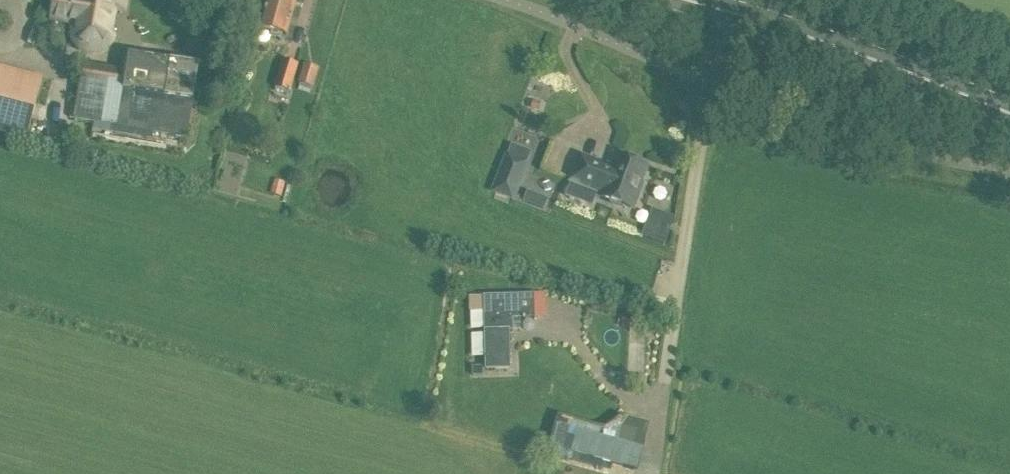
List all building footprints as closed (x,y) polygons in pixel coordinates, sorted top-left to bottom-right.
[(51,19),(77,24),(68,29),(68,30),(68,31),(68,32),(68,33),(68,34),(69,35),(69,36),(69,37),(69,38),(70,39),(70,40),(71,41),(71,42),(72,43),(72,44),(73,44),(73,45),(74,46),(75,47),(76,48),(77,49),(78,49),(78,50),(79,51),(80,51),(81,51),(81,52),(82,52),(83,53),(84,53),(85,53),(86,54),(87,54),(88,54),(89,55),(90,55),(91,55),(92,55),(93,55),(94,55),(95,55),(96,55),(97,55),(98,54),(99,54),(100,54),(101,54),(101,53),(102,53),(103,53),(104,52),(105,52),(106,51),(107,51),(108,50),(109,49),(110,48),(111,47),(112,47),(112,46),(113,45),(113,44),(114,44),(114,43),(115,42),(115,41),(116,41),(116,40),(116,39),(117,38),(117,37),(117,36),(116,35),(116,34),(116,33),(116,32),(116,31),(115,30),(115,29),(115,28),(114,27),(114,26),(113,25),(113,24),(113,23),(112,22),(114,9),(125,11),(126,3),(126,0),(55,0),(54,3),(51,19)] [(267,3),(260,28),(272,31),(270,36),(281,39),(283,34),(285,35),(295,3),(285,0),(268,0),(267,3)] [(129,53),(126,70),(83,63),(74,114),(118,121),(188,132),(199,65),(129,53)] [(283,60),(275,88),(290,92),(298,65),(283,60)] [(304,62),(298,82),(301,83),(299,89),(309,93),(311,86),(313,87),(320,67),(304,62)] [(24,139),(39,84),(0,73),(0,132),(24,139)] [(505,153),(491,191),(515,200),(529,162),(528,162),(532,152),(511,144),(507,154),(505,153)] [(602,197),(606,198),(634,209),(637,201),(635,200),(647,167),(617,155),(612,168),(580,156),(571,181),(603,193),(602,197)] [(274,179),(270,193),(281,196),(286,182),(274,179)] [(544,209),(548,198),(538,194),(534,205),(544,209)] [(641,236),(665,245),(671,227),(675,217),(652,208),(648,219),(641,236)] [(484,297),(469,297),(470,310),(485,310),(486,368),(509,367),(508,317),(534,317),(533,295),(484,297)]
